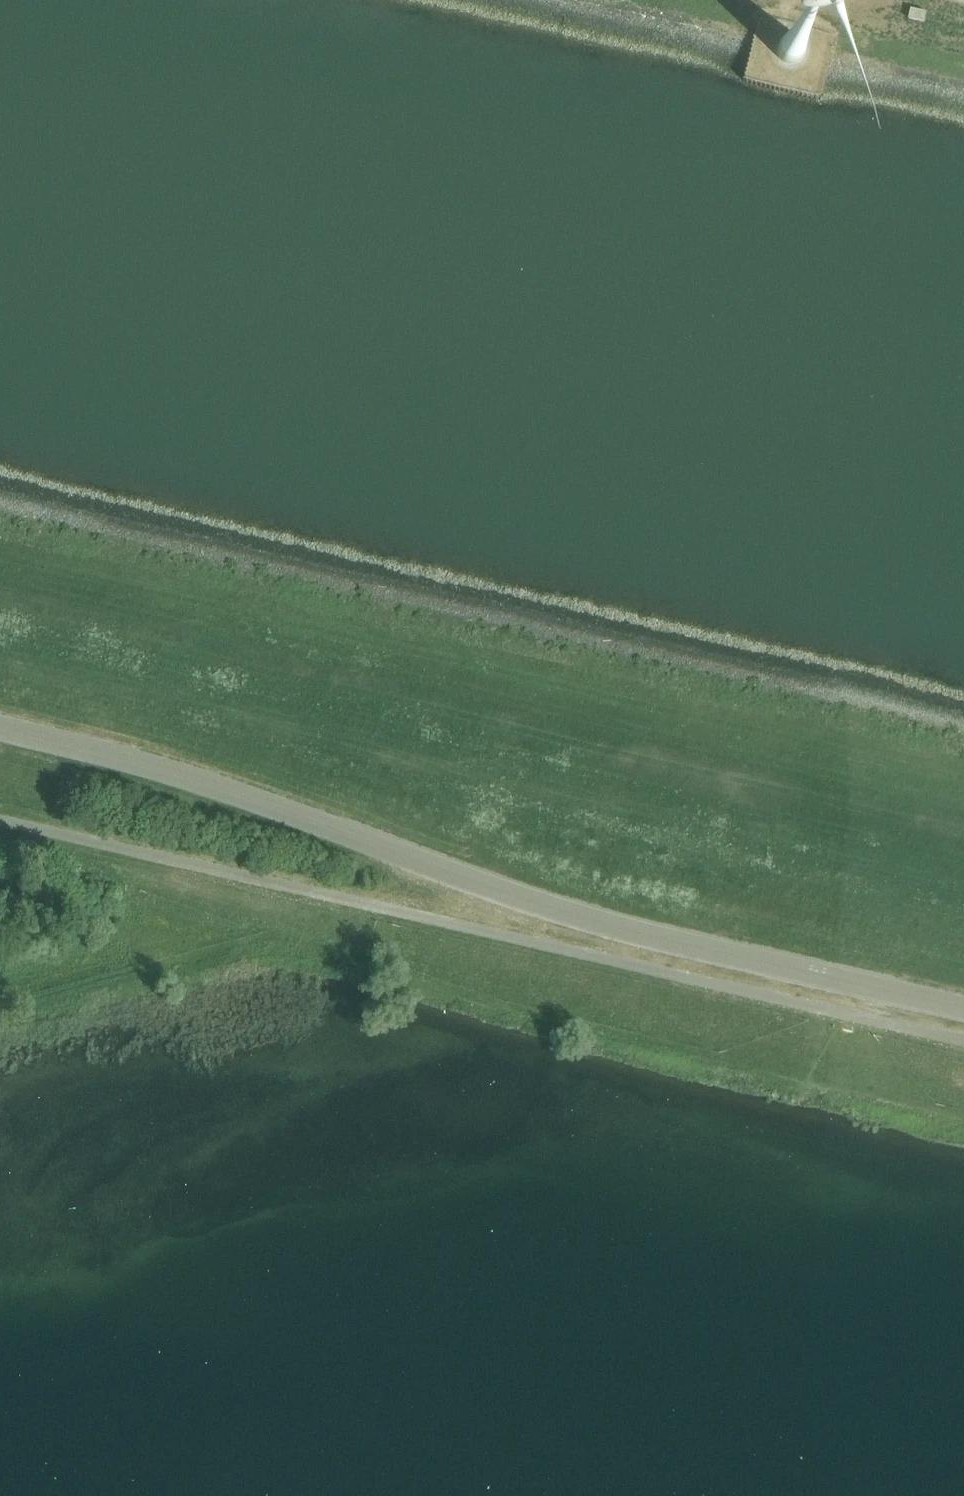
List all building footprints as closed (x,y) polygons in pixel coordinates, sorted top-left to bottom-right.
[(924,23),(926,12),(909,8),(907,19),(924,23)]
